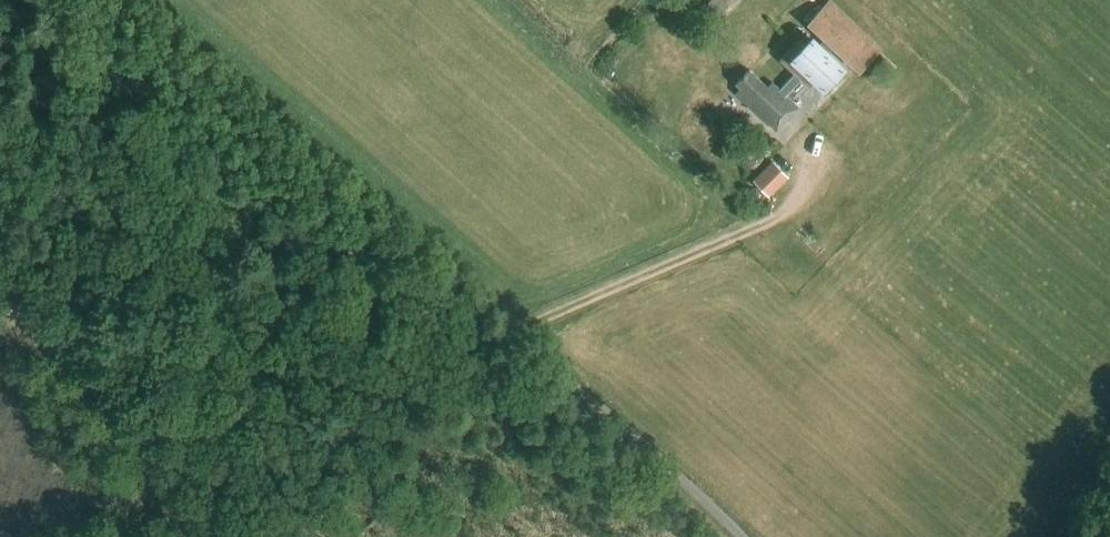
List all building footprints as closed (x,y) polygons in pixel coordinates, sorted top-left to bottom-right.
[(712,2),(728,16),(742,0),(714,0),(712,2)] [(883,49),(831,0),(830,0),(808,23),(861,72),(883,49)] [(795,73),(780,90),(786,96),(801,80),(808,87),(813,82),(825,93),(849,68),(813,35),(805,43),(801,39),(781,60),(795,73)] [(798,107),(786,96),(780,90),(772,82),(767,87),(749,70),(735,85),(739,89),(736,92),(777,131),(798,107)] [(772,161),(753,181),(764,192),(784,172),(772,161)]
